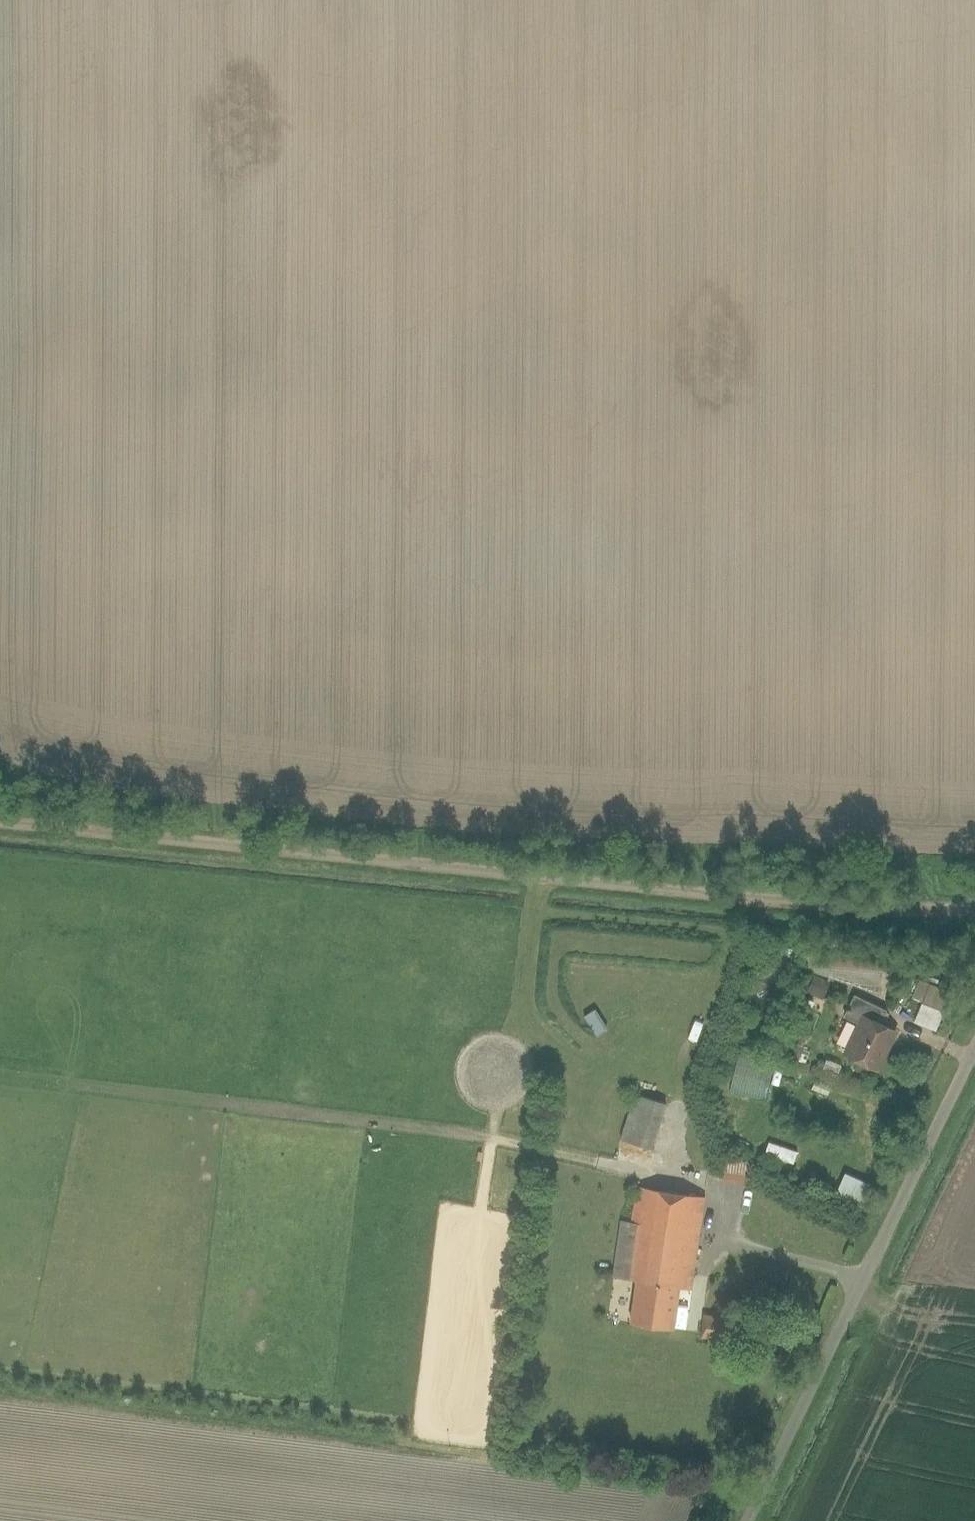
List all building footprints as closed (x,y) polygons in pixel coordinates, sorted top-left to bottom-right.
[(884,1068),(905,1025),(887,1017),(892,1006),(859,990),(848,1013),(861,1020),(847,1050),(884,1068)] [(600,1006),(588,1013),(600,1034),(613,1027),(600,1006)] [(672,1101),(638,1090),(624,1137),(657,1147),(672,1101)] [(773,1138),(768,1152),(797,1162),(802,1148),(773,1138)] [(750,1180),(752,1158),(730,1156),(728,1177),(750,1180)] [(838,1192),(866,1205),(877,1182),(849,1169),(838,1192)] [(710,1194),(640,1184),(635,1218),(624,1216),(616,1275),(640,1278),(634,1320),(681,1327),(687,1287),(696,1288),(710,1194)]
